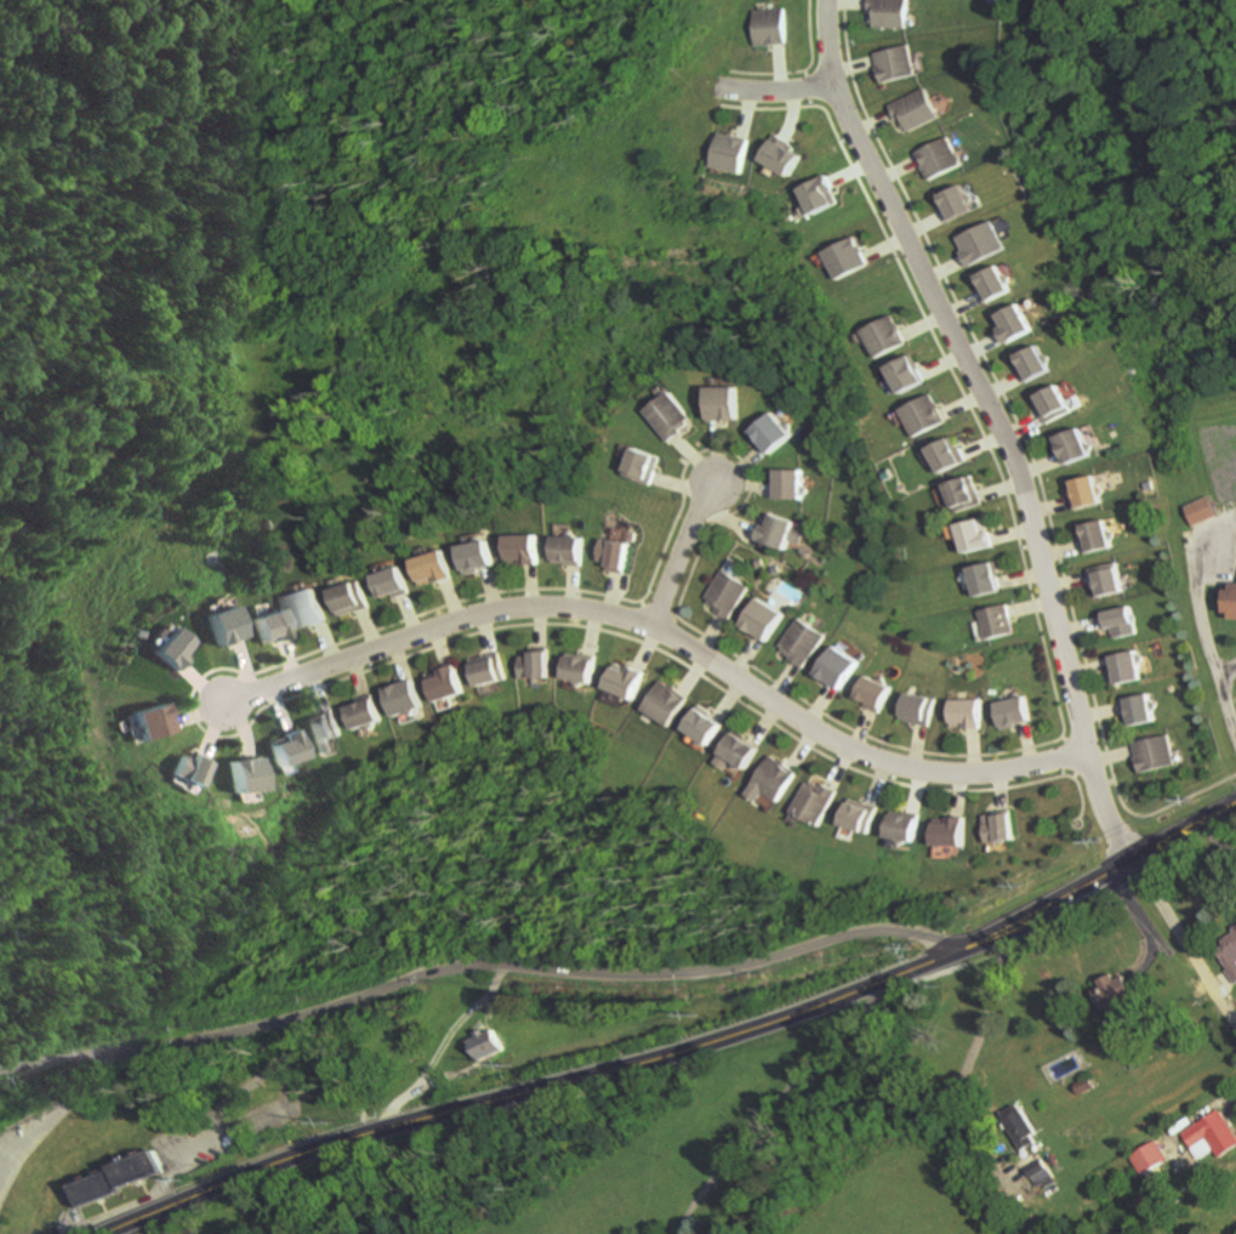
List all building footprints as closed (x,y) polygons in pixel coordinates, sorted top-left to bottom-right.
[(909,0),(870,0),(869,28),(908,29),(909,0)] [(784,44),(783,9),(751,10),(753,46),(784,44)] [(875,53),(882,83),(917,75),(910,45),(875,53)] [(938,118),(924,88),(890,104),(903,134),(938,118)] [(741,174),(750,140),(719,131),(709,166),(741,174)] [(773,136),(760,161),(788,176),(801,151),(773,136)] [(959,167),(948,138),(916,150),(926,179),(959,167)] [(838,205),(829,177),(800,186),(809,214),(838,205)] [(948,222),(971,212),(960,186),(937,195),(948,222)] [(1005,250),(992,221),(955,238),(969,266),(1005,250)] [(823,251),(835,280),(868,266),(856,238),(823,251)] [(977,277),(988,302),(1011,291),(999,266),(977,277)] [(1003,329),(999,331),(1003,343),(1030,334),(1021,305),(998,313),(1003,329)] [(862,330),(874,358),(906,344),(894,316),(862,330)] [(1015,357),(1027,382),(1050,371),(1037,346),(1015,357)] [(925,382),(913,355),(887,368),(900,394),(925,382)] [(1070,413),(1057,386),(1034,397),(1047,424),(1070,413)] [(707,421),(736,420),(735,387),(706,388),(707,421)] [(666,441),(693,424),(672,392),(646,409),(666,441)] [(899,409),(912,438),(946,423),(933,394),(899,409)] [(768,455),(791,436),(772,413),(749,432),(768,455)] [(1065,466),(1090,455),(1078,429),(1053,440),(1065,466)] [(967,462),(956,437),(928,448),(939,474),(967,462)] [(623,476),(652,486),(662,458),(633,448),(623,476)] [(775,470),(775,500),(800,501),(801,471),(775,470)] [(946,485),(955,513),(983,504),(974,476),(946,485)] [(1075,510),(1101,504),(1095,476),(1069,482),(1075,510)] [(1217,517),(1210,498),(1185,507),(1193,526),(1217,517)] [(771,516),(767,529),(760,526),(755,541),(784,550),(787,540),(800,545),(805,527),(771,516)] [(956,526),(964,555),(993,548),(986,519),(956,526)] [(1088,554),(1111,548),(1105,521),(1081,527),(1088,554)] [(632,531),(614,527),(611,541),(629,545),(632,531)] [(536,536),(504,537),(505,561),(520,560),(520,566),(537,566),(536,536)] [(581,565),(582,539),(552,538),(551,564),(581,565)] [(491,568),(485,542),(456,548),(462,575),(491,568)] [(598,563),(607,564),(607,572),(624,573),(626,544),(600,542),(598,563)] [(411,560),(418,588),(449,580),(443,552),(411,560)] [(1001,577),(997,562),(969,570),(976,598),(1000,592),(997,578),(1001,577)] [(1090,569),(1095,598),(1121,594),(1116,564),(1090,569)] [(370,578),(379,600),(393,595),(394,598),(409,593),(399,567),(370,578)] [(732,618),(748,584),(720,571),(705,605),(732,618)] [(331,589),(337,616),(368,609),(362,582),(331,589)] [(1226,585),(1225,620),(1235,620),(1235,585),(1226,585)] [(294,630),(323,623),(315,591),(286,598),(294,630)] [(739,627),(765,642),(782,613),(756,598),(739,627)] [(1015,634),(1009,605),(980,611),(987,641),(1015,634)] [(209,648),(237,638),(226,606),(198,617),(209,648)] [(1135,636),(1130,608),(1100,613),(1103,631),(1111,629),(1113,639),(1135,636)] [(253,641),(269,636),(271,642),(284,638),(276,610),(246,620),(253,641)] [(804,667),(822,634),(795,620),(777,652),(804,667)] [(186,646),(162,629),(143,656),(167,672),(186,646)] [(812,675),(838,691),(855,662),(830,646),(812,675)] [(596,657),(566,652),(562,680),(592,685),(596,657)] [(1109,657),(1115,686),(1140,680),(1134,652),(1109,657)] [(475,689),(506,680),(499,653),(468,661),(475,689)] [(547,654),(519,655),(520,680),(548,679),(547,654)] [(631,701),(643,674),(615,662),(604,689),(631,701)] [(434,703),(464,693),(455,666),(425,677),(434,703)] [(853,699),(881,709),(889,687),(862,677),(853,699)] [(422,709),(413,680),(383,690),(392,718),(422,709)] [(687,696),(659,682),(642,713),(671,728),(687,696)] [(934,700),(904,693),(899,719),(929,725),(934,700)] [(1154,722),(1147,695),(1122,702),(1129,728),(1154,722)] [(352,732),(381,721),(372,696),(342,707),(352,732)] [(998,728),(1027,724),(1023,698),(994,703),(998,728)] [(980,700),(949,700),(950,729),(981,728),(980,700)] [(125,713),(131,742),(164,734),(157,705),(125,713)] [(707,746),(719,724),(708,718),(711,713),(697,705),(681,732),(707,746)] [(314,757),(331,752),(328,740),(342,735),(333,709),(302,719),(314,757)] [(264,746),(271,768),(302,758),(293,730),(275,736),(277,742),(264,746)] [(757,749),(731,733),(713,764),(724,771),(729,762),(743,770),(757,749)] [(1132,743),(1139,774),(1174,766),(1167,735),(1132,743)] [(174,756),(165,778),(191,789),(203,759),(189,753),(186,760),(174,756)] [(780,803),(796,769),(767,756),(747,797),(758,802),(761,794),(780,803)] [(223,762),(225,794),(257,792),(255,760),(223,762)] [(836,793),(808,780),(791,814),(819,828),(836,793)] [(840,827),(870,835),(877,807),(847,799),(840,827)] [(887,840),(915,844),(919,816),(891,812),(887,840)] [(984,816),(988,845),(1015,841),(1011,812),(984,816)] [(934,818),(933,847),(964,848),(965,819),(934,818)] [(1213,944),(1235,983),(1235,930),(1213,944)] [(1094,990),(1102,1009),(1133,996),(1123,972),(1100,981),(1102,986),(1094,990)] [(467,1040),(476,1060),(501,1049),(491,1029),(467,1040)] [(1095,1088),(1090,1077),(1074,1084),(1080,1095),(1095,1088)] [(1021,1150),(1038,1141),(1019,1104),(1003,1113),(1021,1150)] [(1218,1108),(1182,1134),(1191,1148),(1206,1137),(1220,1157),(1235,1146),(1235,1133),(1218,1108)] [(1169,1160),(1158,1140),(1131,1154),(1142,1174),(1169,1160)] [(75,1204),(159,1174),(151,1152),(68,1183),(75,1204)] [(1028,1169),(1039,1186),(1054,1177),(1044,1160),(1028,1169)]
